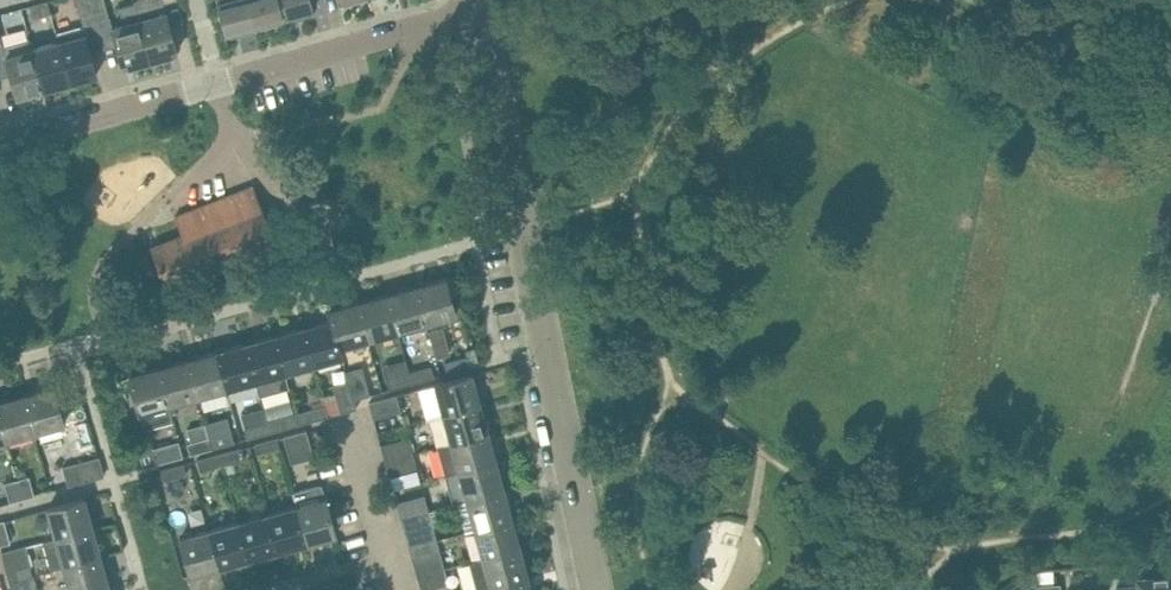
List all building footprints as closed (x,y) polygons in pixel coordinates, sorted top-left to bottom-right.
[(49,12),(46,0),(45,0),(28,5),(32,17),(49,12)] [(84,26),(56,33),(69,81),(96,74),(90,51),(103,47),(90,0),(77,0),(84,26)] [(112,25),(105,0),(90,0),(103,47),(117,44),(123,66),(149,59),(134,3),(120,7),(124,22),(112,25)] [(137,2),(134,3),(149,59),(177,52),(163,2),(169,0),(136,0),(137,2)] [(240,29),(241,33),(256,29),(254,25),(253,20),(247,0),(223,0),(216,2),(225,33),(240,29)] [(253,20),(254,25),(268,21),(270,25),(284,21),(283,17),(278,0),(247,0),(253,20)] [(283,17),(297,13),(298,17),(313,13),(312,9),(313,8),(311,0),(278,0),(283,17)] [(69,81),(56,33),(30,41),(43,89),(69,81)] [(15,90),(17,96),(43,89),(30,41),(29,37),(2,45),(0,35),(0,47),(3,46),(14,86),(11,86),(12,90),(15,90)] [(253,185),(175,216),(182,234),(151,246),(166,286),(276,243),(253,185)] [(455,314),(445,277),(417,285),(427,322),(455,314)] [(427,322),(417,285),(388,293),(398,330),(427,322)] [(398,330),(388,293),(359,301),(369,338),(398,330)] [(359,301),(328,309),(331,319),(340,346),(369,338),(359,301)] [(340,346),(331,319),(303,326),(313,363),(343,355),(340,346)] [(313,363),(303,326),(275,334),(285,371),(313,363)] [(442,326),(429,330),(437,356),(450,352),(442,326)] [(285,371),(275,334),(246,342),(256,379),(285,371)] [(256,379),(246,342),(217,350),(228,387),(256,379)] [(228,387),(217,350),(189,358),(199,395),(228,387)] [(449,371),(470,365),(468,355),(446,361),(449,371)] [(199,395),(189,358),(160,366),(170,403),(199,395)] [(412,381),(434,375),(432,365),(409,371),(412,381)] [(170,403),(160,366),(129,374),(144,428),(174,419),(170,403)] [(370,394),(362,366),(347,370),(349,379),(354,398),(370,394)] [(412,381),(409,371),(387,377),(390,387),(412,381)] [(472,373),(466,375),(434,383),(442,412),(480,402),(472,373)] [(333,384),(334,389),(340,412),(357,407),(354,398),(349,379),(333,384)] [(64,423),(53,386),(24,394),(34,431),(64,423)] [(24,394),(0,400),(0,417),(6,438),(34,431),(24,394)] [(373,418),(401,410),(396,394),(369,402),(373,418)] [(488,431),(480,402),(442,412),(450,441),(488,431)] [(302,410),(302,411),(305,422),(327,416),(324,404),(302,410)] [(271,430),(292,424),(289,413),(268,420),(271,430)] [(271,430),(268,420),(245,426),(248,436),(271,430)] [(306,429),(284,435),(291,460),(313,454),(306,429)] [(214,446),(235,440),(232,430),(211,436),(214,446)] [(488,431),(450,441),(437,445),(445,473),(458,470),(496,459),(488,431)] [(258,453),(280,447),(277,435),(255,442),(258,453)] [(214,446),(211,436),(188,442),(191,452),(214,446)] [(385,459),(412,452),(408,436),(380,444),(385,459)] [(223,463),(245,457),(241,445),(220,451),(223,463)] [(175,446),(172,447),(150,453),(153,464),(178,457),(175,446)] [(223,463),(220,451),(198,458),(201,469),(223,463)] [(412,452),(385,459),(389,476),(417,468),(412,452)] [(503,488),(496,459),(458,470),(466,499),(503,488)] [(68,485),(80,482),(75,462),(62,466),(68,485)] [(186,473),(183,463),(161,469),(164,480),(186,473)] [(22,498),(34,494),(29,475),(17,479),(22,498)] [(22,498),(17,479),(4,482),(10,501),(22,498)] [(292,491),(296,505),(307,542),(335,534),(321,483),(292,491)] [(511,517),(503,488),(466,499),(474,527),(511,517)] [(400,517),(428,509),(424,494),(396,502),(400,517)] [(33,517),(38,537),(39,539),(54,534),(55,536),(92,526),(84,497),(47,507),(48,512),(33,517)] [(307,542),(296,505),(267,513),(278,550),(307,542)] [(436,538),(432,526),(428,509),(400,517),(405,533),(408,545),(436,538)] [(278,550),(267,513),(239,520),(250,558),(278,550)] [(519,546),(511,517),(474,527),(482,555),(482,556),(519,546)] [(0,520),(0,544),(10,541),(4,519),(0,520)] [(250,558),(239,520),(210,529),(220,566),(250,558)] [(100,555),(92,526),(55,536),(63,565),(100,555)] [(220,566),(210,529),(180,537),(190,574),(220,566)] [(444,567),(440,552),(436,538),(408,545),(416,574),(444,567)] [(482,556),(482,555),(467,559),(476,589),(527,575),(519,546),(482,556)] [(20,578),(14,555),(3,558),(9,581),(20,578)] [(100,555),(63,565),(70,589),(87,589),(108,584),(100,555)] [(448,583),(444,567),(416,574),(421,589),(450,589),(448,583)] [(1001,589),(1041,589),(1039,584),(1036,573),(1001,589)] [(476,589),(532,589),(527,575),(476,589)] [(1138,578),(1138,585),(1117,587),(1117,589),(1170,589),(1170,576),(1138,578)] [(9,581),(11,589),(23,589),(20,578),(9,581)]
